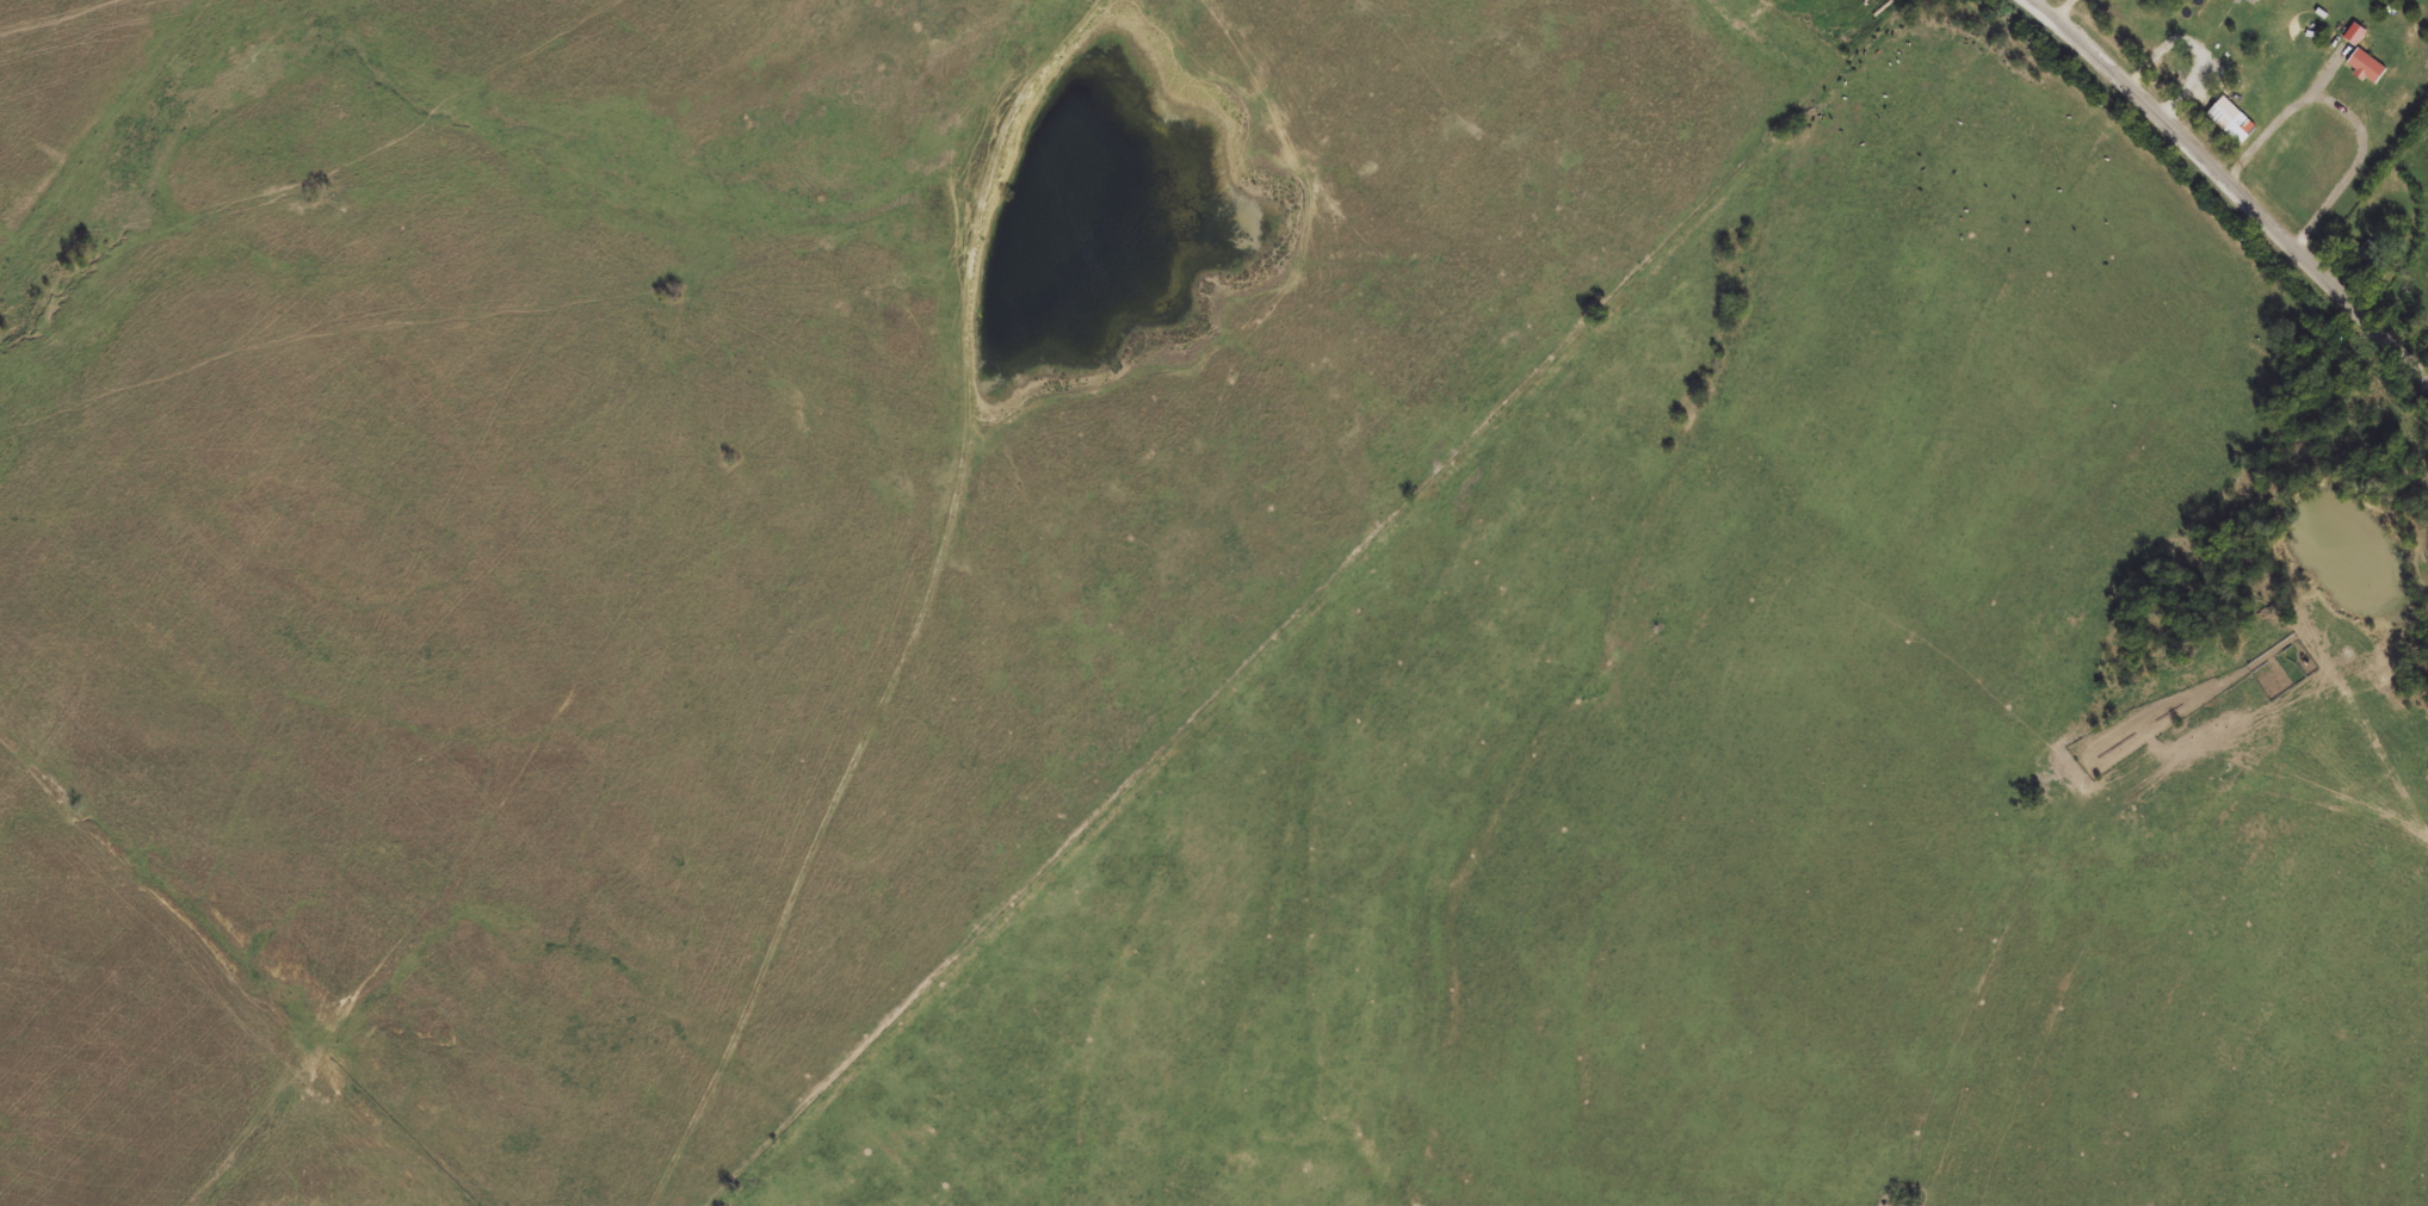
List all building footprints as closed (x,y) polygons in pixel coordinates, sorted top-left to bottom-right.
[(2208,115),(2242,147),(2260,128),(2225,96),(2208,115)] [(2385,253),(2372,242),(2361,254),(2374,265),(2385,253)]
